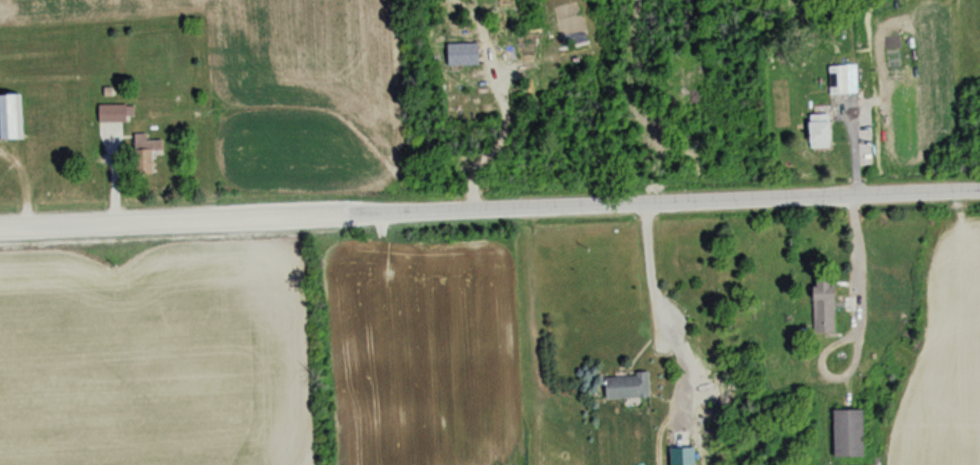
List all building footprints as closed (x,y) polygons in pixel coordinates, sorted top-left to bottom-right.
[(845,66),(827,66),(827,94),(845,94),(845,66)] [(18,141),(18,95),(0,95),(0,141),(18,141)] [(124,123),(124,116),(133,116),(133,105),(95,105),(95,123),(124,123)] [(803,147),(827,147),(827,115),(803,115),(803,147)] [(151,155),(160,155),(160,140),(146,140),(146,135),(130,135),(130,174),(152,174),(151,155)] [(807,333),(831,333),(831,279),(807,279),(807,333)] [(600,398),(645,398),(645,375),(600,375),(600,398)] [(860,411),(830,411),(830,458),(860,458),(860,411)]
